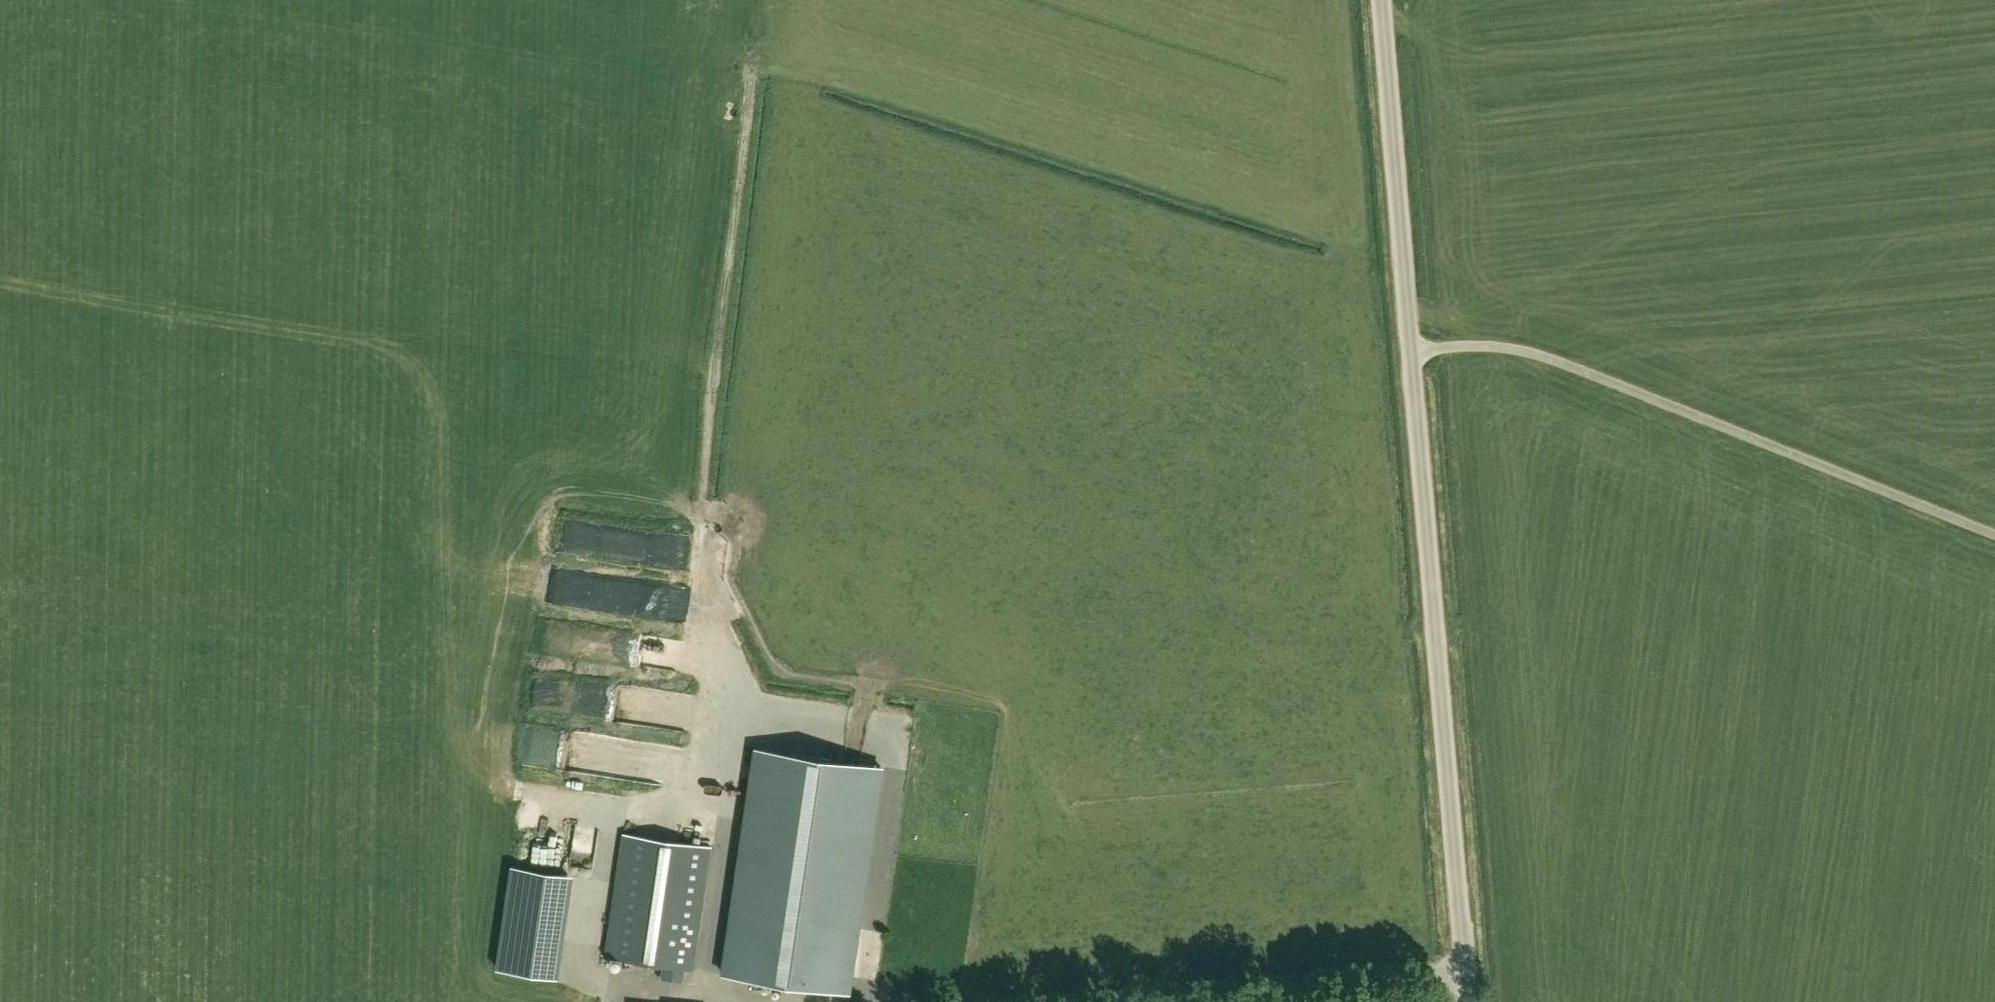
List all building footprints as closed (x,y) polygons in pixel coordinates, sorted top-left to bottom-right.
[(669,589),(643,587),(641,611),(667,613),(669,589)] [(635,624),(633,720),(654,720),(657,625),(635,624)] [(755,747),(722,973),(846,991),(879,765),(755,747)] [(606,957),(662,965),(661,978),(684,981),(685,969),(693,970),(711,846),(624,833),(606,957)] [(574,874),(511,865),(496,967),(560,975),(574,874)]
